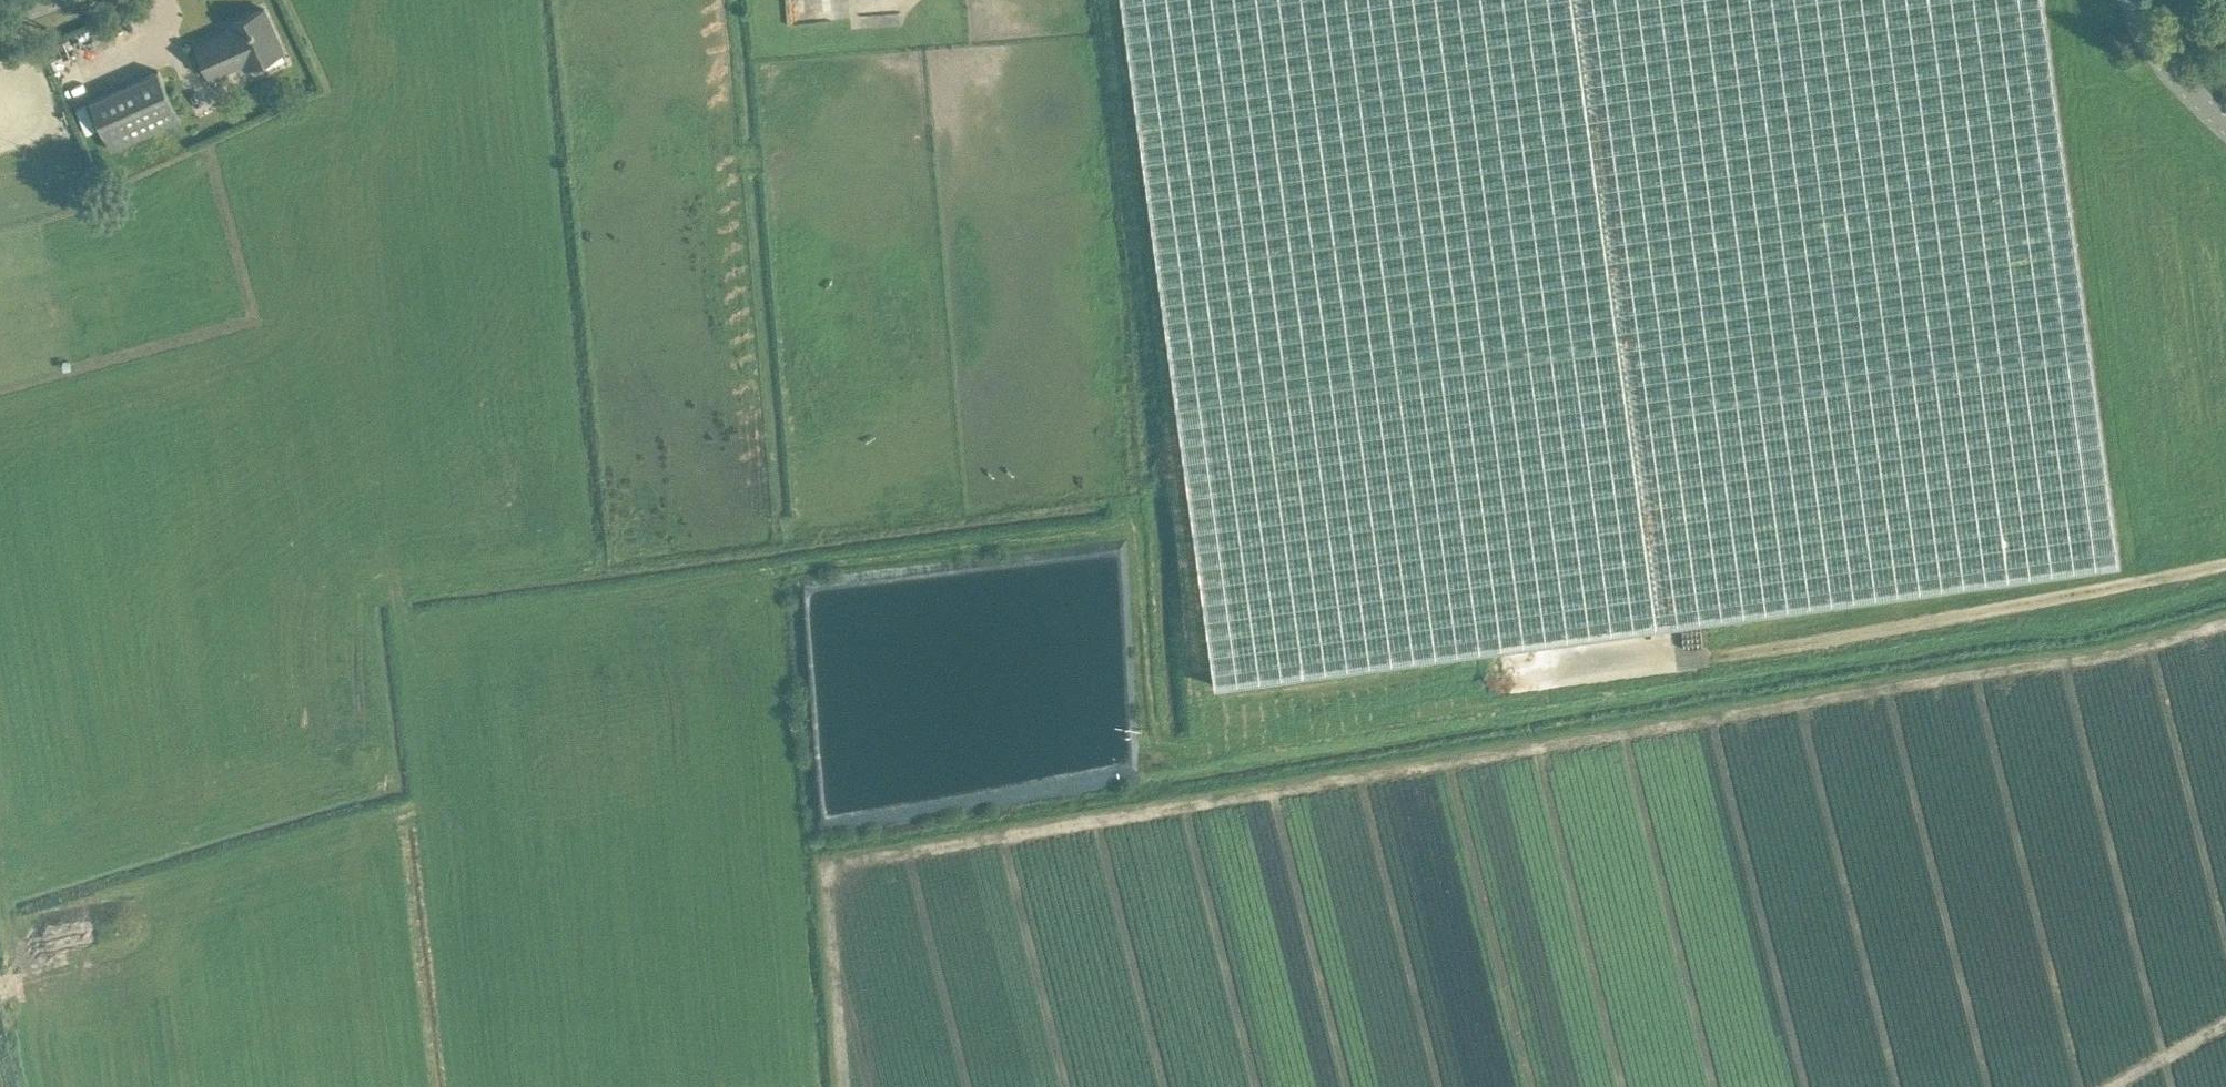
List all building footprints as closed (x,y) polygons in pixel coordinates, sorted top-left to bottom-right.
[(2046,0),(1122,0),(1173,369),(1216,684),(2122,562),(2094,351),(2049,21),(2046,0)] [(230,29),(196,44),(211,76),(244,61),(246,66),(283,50),(264,8),(228,24),(230,29)] [(158,70),(90,100),(112,149),(180,118),(158,70)]
